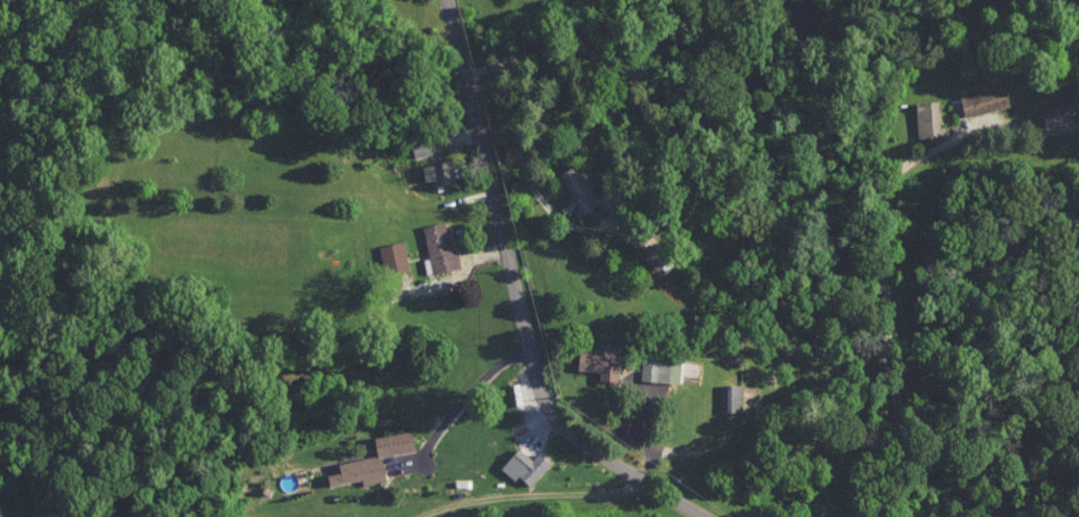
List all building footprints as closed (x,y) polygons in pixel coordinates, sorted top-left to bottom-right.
[(961,95),(966,115),(1011,104),(1005,84),(961,95)] [(1047,127),(1076,119),(1070,97),(1041,105),(1047,127)] [(940,99),(917,100),(918,135),(941,134),(940,99)] [(456,180),(452,158),(423,164),(427,180),(435,178),(436,184),(456,180)] [(578,216),(602,201),(577,162),(559,173),(577,201),(571,205),(578,216)] [(423,225),(434,272),(458,267),(448,220),(423,225)] [(387,271),(410,266),(404,239),(380,245),(387,271)] [(646,257),(664,272),(676,258),(658,243),(646,257)] [(601,378),(621,379),(622,341),(605,341),(605,351),(581,350),(580,368),(601,369),(601,378)] [(641,377),(679,383),(683,359),(645,353),(641,377)] [(743,382),(720,383),(720,410),(744,410),(743,382)] [(379,455),(340,461),(341,471),(329,473),(330,483),(363,478),(364,484),(387,480),(383,454),(416,449),(413,429),(376,435),(379,455)] [(540,451),(533,458),(520,447),(502,466),(516,479),(520,475),(530,484),(551,462),(540,451)]
